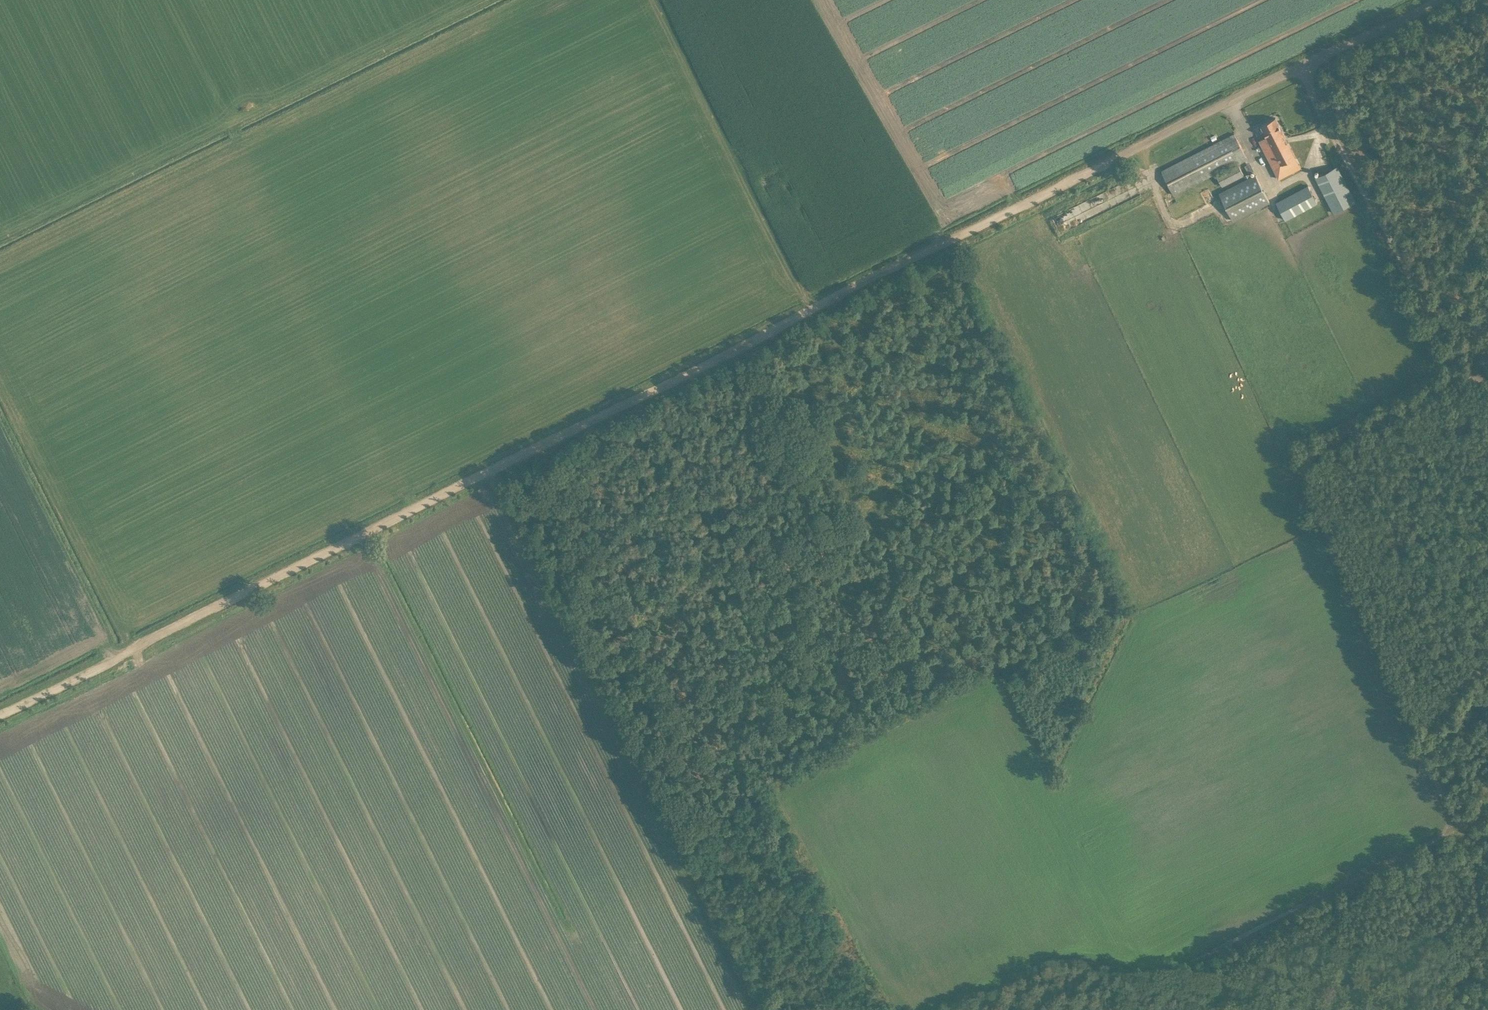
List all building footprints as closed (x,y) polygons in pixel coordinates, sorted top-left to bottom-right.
[(1267,136),(1259,140),(1279,179),(1301,167),(1276,117),(1261,124),(1267,136)] [(1174,194),(1215,173),(1222,186),(1244,175),(1237,162),(1247,157),(1235,133),(1162,170),(1174,194)] [(1334,213),(1355,201),(1337,166),(1315,177),(1334,213)] [(1234,221),(1270,202),(1256,174),(1251,176),(1246,179),(1219,192),(1234,221)] [(1276,202),(1286,220),(1317,203),(1308,185),(1276,202)] [(1059,230),(1092,215),(1088,208),(1104,200),(1101,194),(1053,216),(1059,230)]
